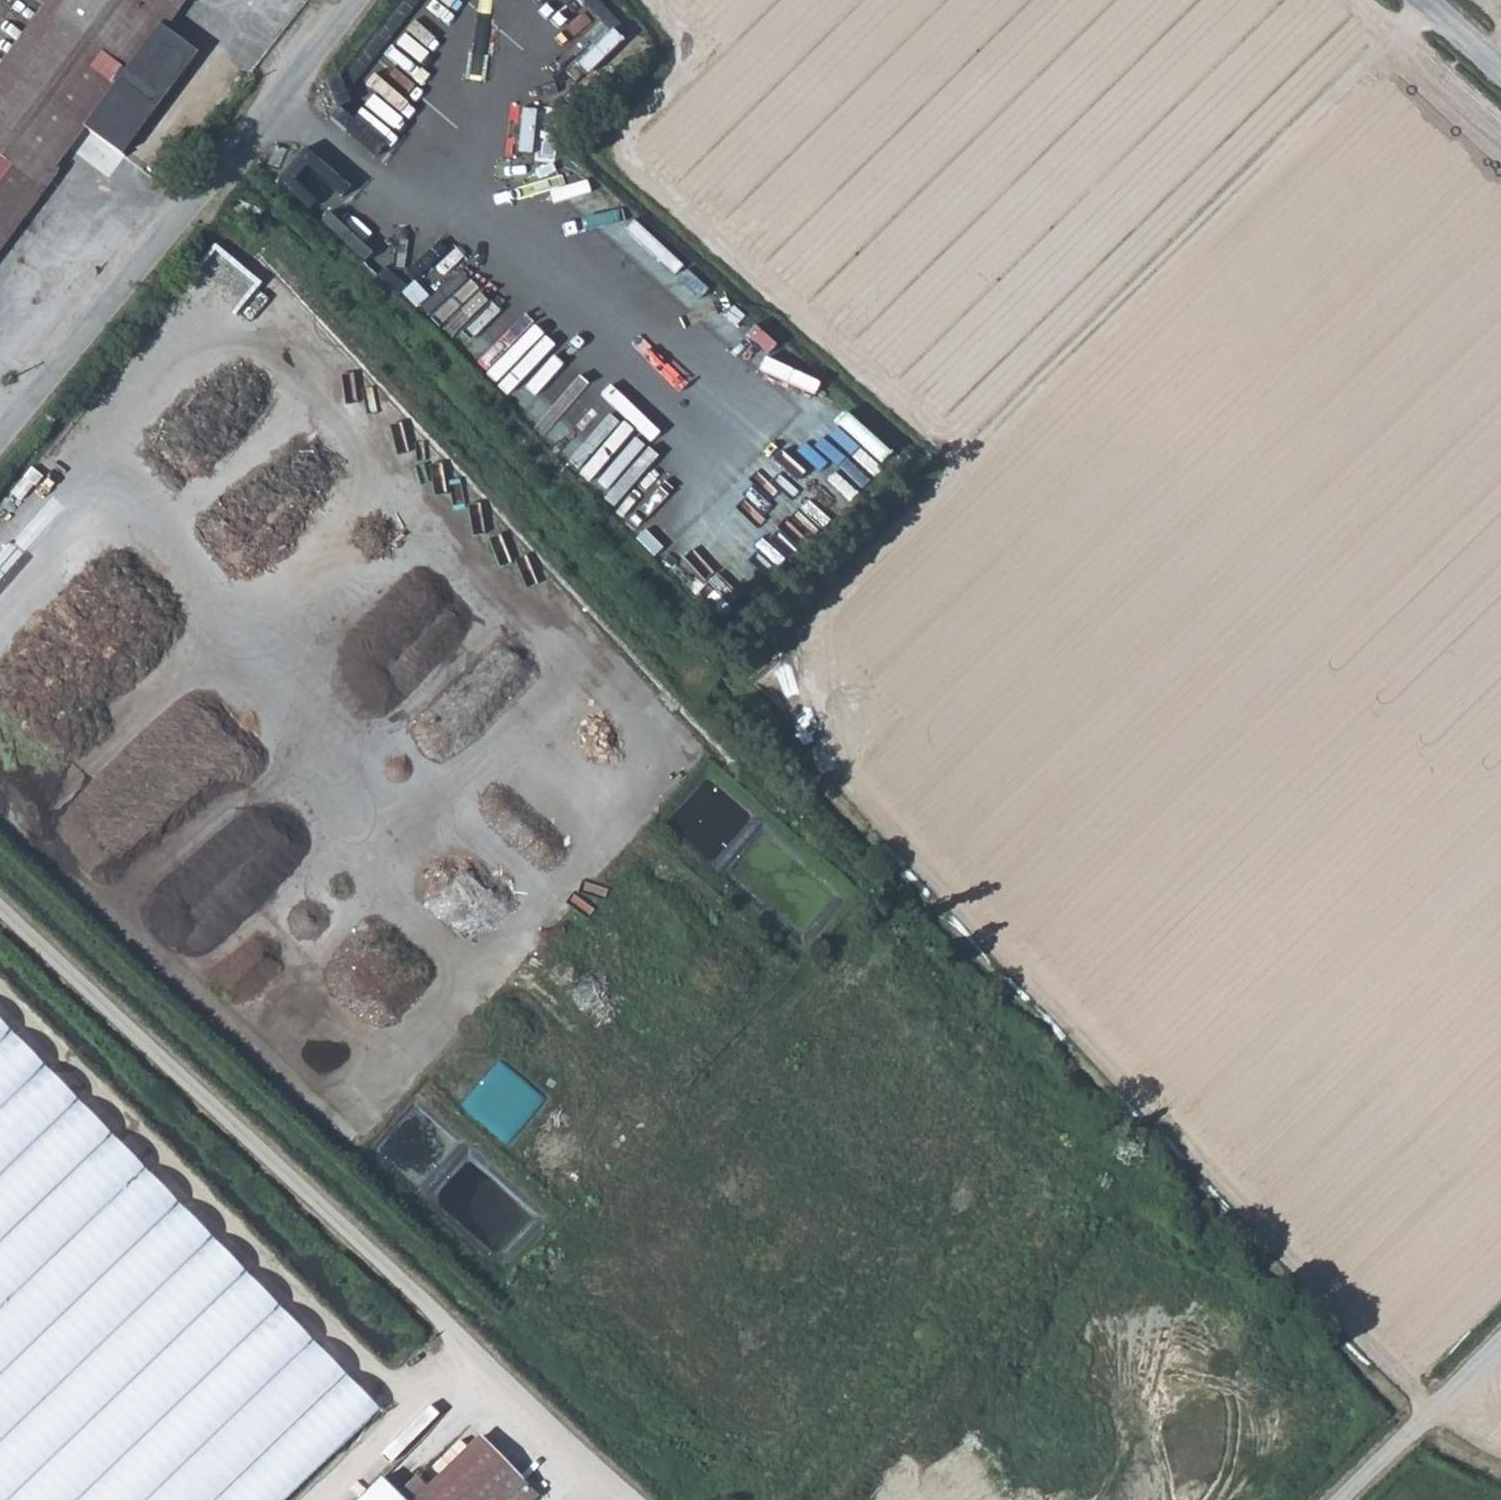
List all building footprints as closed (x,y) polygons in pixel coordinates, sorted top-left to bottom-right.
[(69,36),(156,113),(200,54),(164,28),(184,0),(44,0),(78,25),(69,36)] [(125,154),(156,113),(69,36),(0,130),(0,230),(81,122),(125,154)] [(247,226),(240,220),(233,227),(241,233),(247,226)] [(385,1414),(0,1023),(0,1499),(296,1499),(385,1414)] [(524,1480),(483,1437),(430,1489),(419,1477),(400,1496),(384,1479),(362,1499),(504,1499),(524,1480)] [(539,1496),(524,1480),(504,1499),(535,1499),(539,1496)]
